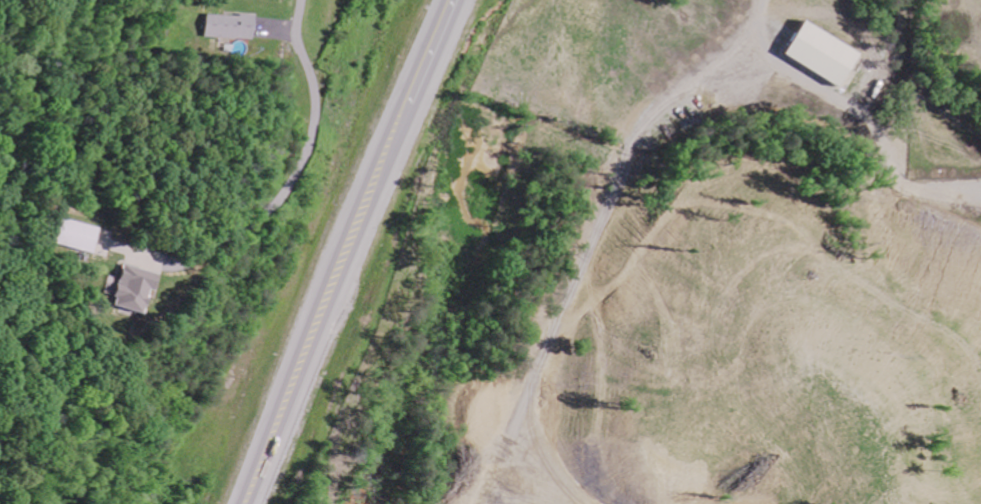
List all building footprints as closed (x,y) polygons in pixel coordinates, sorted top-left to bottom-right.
[(252,38),(253,15),(203,13),(202,36),(252,38)] [(850,51),(792,18),(773,53),(831,85),(850,51)] [(91,252),(97,226),(59,217),(53,243),(91,252)] [(138,312),(149,271),(117,263),(107,305),(138,312)]
